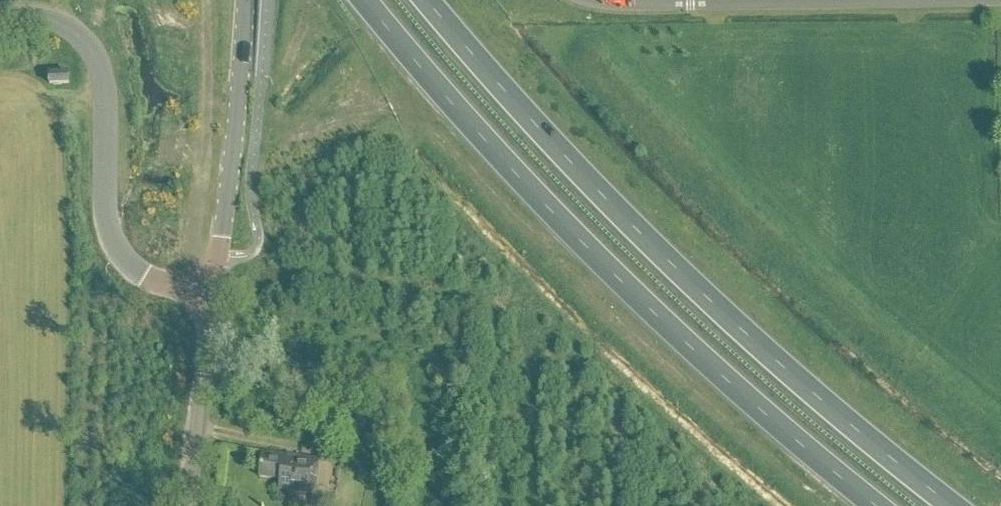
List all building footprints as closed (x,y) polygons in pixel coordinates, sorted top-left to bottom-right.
[(50,75),(50,86),(69,85),(69,75),(50,75)] [(260,479),(280,481),(279,490),(317,495),(322,461),(263,453),(260,479)]
